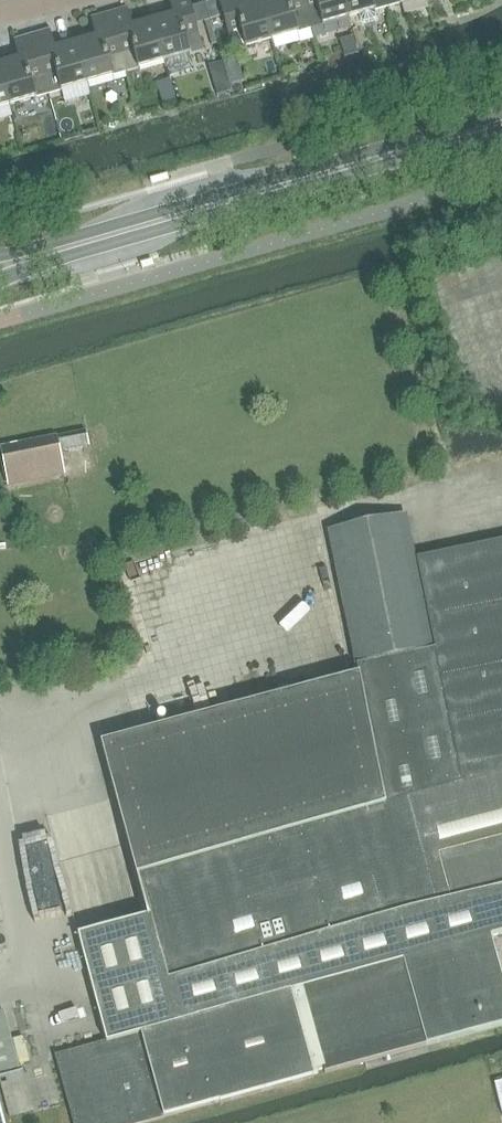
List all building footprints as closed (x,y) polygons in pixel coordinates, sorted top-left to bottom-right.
[(164,62),(204,51),(189,0),(169,0),(173,14),(152,20),(164,62)] [(261,0),(259,0),(240,6),(238,0),(218,0),(233,51),(272,40),(261,0)] [(311,29),(302,0),(261,0),(272,40),(311,29)] [(344,0),(302,0),(311,29),(349,18),(344,0)] [(388,8),(386,0),(344,0),(349,18),(360,15),(362,20),(366,22),(376,20),(378,16),(376,11),(388,8)] [(164,62),(152,20),(132,26),(127,8),(109,14),(126,73),(164,62)] [(87,84),(126,73),(109,14),(91,19),(96,37),(76,43),(87,84)] [(87,84),(76,43),(55,49),(50,30),(32,35),(49,95),(87,84)] [(49,95),(32,35),(14,41),(19,59),(0,65),(0,69),(10,106),(49,95)] [(0,69),(0,109),(10,106),(0,69)] [(169,78),(155,82),(161,103),(175,99),(169,78)] [(9,488),(64,477),(63,474),(60,453),(89,447),(86,432),(1,449),(9,488)] [(482,893),(501,888),(501,543),(417,560),(407,515),(332,531),(336,549),(359,660),(360,664),(357,666),(359,675),(101,744),(148,917),(82,935),(112,1042),(56,1057),(74,1122),(148,1122),(501,1026),(501,974),(482,893)] [(5,1012),(0,1013),(0,1074),(21,1068),(5,1012)] [(494,1083),(501,1115),(501,1081),(494,1083)]
